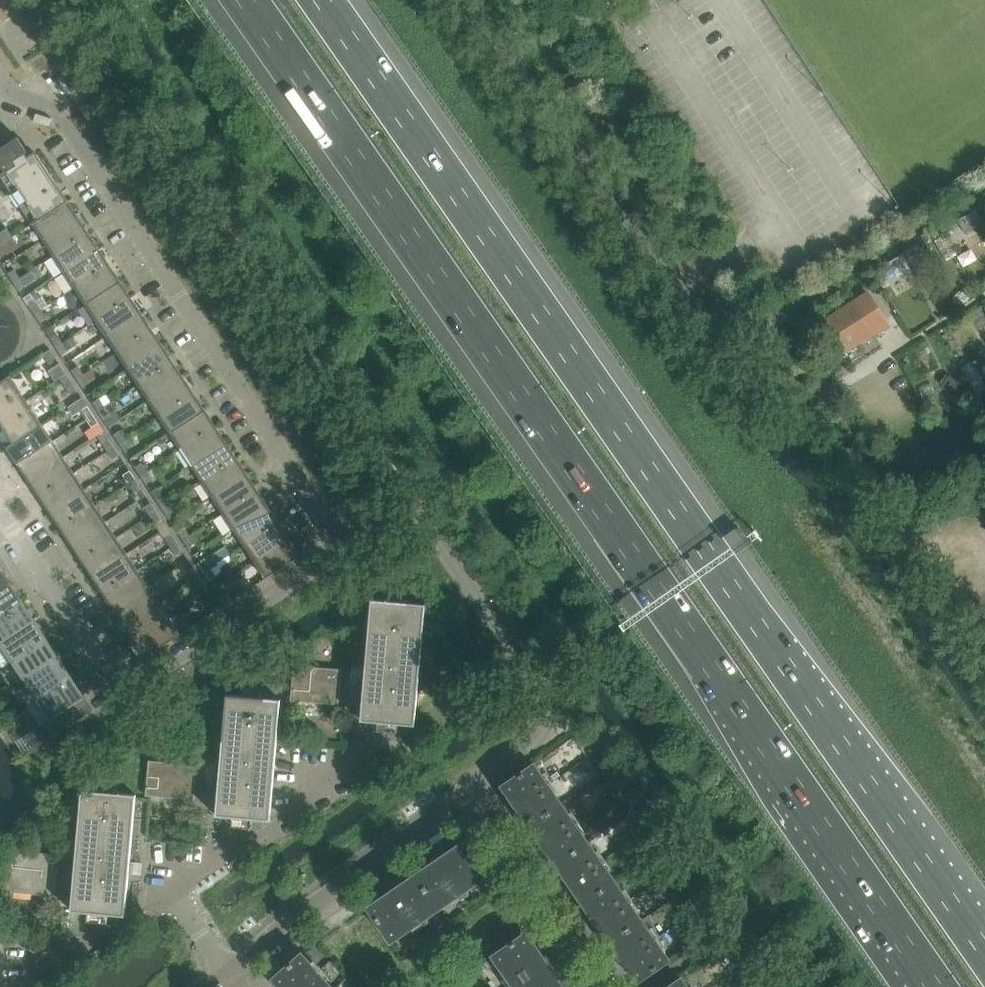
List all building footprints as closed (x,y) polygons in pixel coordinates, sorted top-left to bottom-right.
[(4,168),(6,171),(0,174),(32,223),(68,200),(39,157),(38,157),(33,149),(28,152),(18,137),(0,149),(0,170),(4,168)] [(68,200),(32,223),(43,240),(78,216),(68,200)] [(78,216),(43,240),(54,256),(89,233),(78,216)] [(0,233),(0,242),(11,235),(7,228),(0,233)] [(89,233),(54,256),(64,272),(99,249),(89,233)] [(99,249),(64,272),(75,288),(110,265),(99,249)] [(110,265),(75,288),(85,304),(120,281),(110,265)] [(15,269),(8,274),(14,282),(20,278),(15,269)] [(20,278),(14,282),(19,290),(26,286),(20,278)] [(120,281),(85,304),(96,320),(131,297),(120,281)] [(867,293),(820,323),(840,353),(887,323),(867,293)] [(131,297),(96,320),(106,336),(142,313),(131,297)] [(36,301),(29,306),(35,314),(41,310),(36,301)] [(35,314),(37,319),(40,322),(47,318),(41,310),(35,314)] [(142,313),(106,336),(117,352),(152,329),(142,313)] [(152,329),(117,352),(128,368),(163,345),(152,329)] [(57,334),(50,338),(56,346),(63,342),(57,334)] [(63,342),(56,346),(61,355),(68,350),(63,342)] [(163,345),(128,368),(138,384),(173,361),(163,345)] [(50,349),(44,353),(49,362),(56,357),(50,349)] [(173,361),(138,384),(149,400),(184,377),(173,361)] [(78,366),(72,370),(77,379),(84,374),(78,366)] [(66,374),(60,378),(71,395),(78,390),(66,374)] [(84,374),(77,379),(83,387),(89,383),(84,374)] [(7,447),(42,424),(10,375),(0,382),(0,436),(7,447)] [(184,377),(149,400),(159,416),(194,393),(184,377)] [(194,393),(159,416),(170,433),(205,409),(194,393)] [(99,398),(93,402),(98,411),(105,406),(99,398)] [(88,406),(81,410),(86,418),(93,414),(88,406)] [(105,406),(98,411),(104,419),(111,415),(105,406)] [(205,409),(170,433),(181,449),(216,426),(205,409)] [(93,414),(86,418),(92,427),(99,423),(93,414)] [(42,424),(7,447),(18,463),(53,440),(42,424)] [(216,426),(181,449),(191,465),(226,442),(216,426)] [(121,430),(114,434),(119,443),(126,438),(121,430)] [(109,438),(102,442),(107,451),(114,446),(109,438)] [(126,438),(119,443),(125,451),(132,447),(126,438)] [(53,440),(18,463),(28,480),(63,456),(53,440)] [(226,442),(191,465),(202,481),(237,458),(226,442)] [(114,446),(107,451),(113,459),(120,455),(114,446)] [(63,456),(28,480),(39,496),(74,472),(63,456)] [(237,458),(202,481),(212,497),(247,474),(237,458)] [(142,463),(135,467),(141,475),(147,471),(142,463)] [(130,470),(123,475),(129,483),(135,479),(130,470)] [(147,471),(141,475),(146,484),(153,479),(147,471)] [(74,472),(39,496),(50,512),(85,489),(74,472)] [(247,474),(212,497),(223,513),(258,490),(247,474)] [(135,479),(129,483),(134,492),(141,487),(135,479)] [(85,489),(50,512),(60,528),(95,505),(85,489)] [(258,490),(223,513),(233,529),(268,506),(258,490)] [(163,495),(156,499),(162,507),(168,503),(163,495)] [(151,502),(144,507),(150,515),(157,511),(151,502)] [(168,503),(162,507),(167,516),(174,511),(168,503)] [(95,505),(60,528),(71,544),(106,521),(95,505)] [(268,506),(233,529),(244,545),(279,522),(268,506)] [(157,511),(150,515),(155,524),(162,519),(157,511)] [(106,521),(71,544),(81,560),(116,537),(106,521)] [(279,522),(244,545),(254,561),(289,538),(279,522)] [(184,527),(177,531),(183,539),(190,535),(184,527)] [(172,534),(165,539),(171,547),(178,543),(172,534)] [(190,535),(183,539),(188,548),(195,543),(190,535)] [(116,537),(81,560),(92,576),(127,553),(116,537)] [(289,538),(254,561),(266,578),(301,555),(289,538)] [(178,543),(171,547),(176,556),(183,551),(178,543)] [(127,553),(92,576),(102,592),(138,569),(127,553)] [(205,559),(198,563),(204,571),(211,567),(205,559)] [(12,584),(0,566),(0,592),(12,584)] [(193,566),(186,571),(192,579),(199,575),(193,566)] [(211,567),(204,571),(209,580),(216,575),(211,567)] [(138,569),(102,592),(113,608),(148,585),(138,569)] [(199,575),(192,579),(197,588),(204,583),(199,575)] [(0,592),(0,615),(23,600),(12,584),(0,592)] [(148,585),(113,608),(124,624),(159,601),(148,585)] [(226,589),(216,596),(223,606),(233,600),(226,589)] [(216,596),(206,602),(213,613),(223,606),(216,596)] [(371,599),(361,720),(415,725),(425,603),(371,599)] [(0,615),(0,642),(0,643),(35,620),(23,600),(0,615)] [(159,601),(124,624),(134,640),(169,617),(159,601)] [(169,617),(134,640),(145,657),(180,634),(169,617)] [(35,620),(0,643),(13,662),(48,639),(35,620)] [(48,639),(13,662),(25,681),(60,658),(48,639)] [(60,658),(25,681),(28,684),(21,689),(31,704),(38,700),(73,677),(60,658)] [(294,665),(291,700),(339,704),(342,669),(294,665)] [(38,700),(50,718),(41,724),(50,738),(94,709),(73,677),(38,700)] [(226,697),(216,816),(270,820),(281,699),(229,695),(226,697)] [(149,760),(146,795),(194,800),(197,764),(149,760)] [(529,825),(561,803),(534,764),(511,780),(508,782),(502,785),(512,800),(524,817),(529,825)] [(82,789),(71,910),(126,915),(136,794),(82,789)] [(529,825),(535,833),(547,850),(556,864),(588,842),(561,803),(529,825)] [(464,842),(416,874),(439,908),(487,875),(464,842)] [(588,842),(556,864),(566,878),(577,894),(583,903),(615,881),(588,842)] [(5,849),(1,891),(55,896),(58,854),(5,849)] [(416,874),(368,907),(391,940),(439,908),(416,874)] [(600,927),(610,942),(642,920),(615,881),(583,903),(589,911),(600,927)] [(669,959),(642,920),(610,942),(620,956),(632,973),(637,981),(669,959)] [(515,986),(542,986),(557,977),(526,932),(493,955),(515,986)] [(302,953),(301,953),(273,978),(280,986),(281,986),(332,986),(302,953)] [(557,977),(542,986),(564,986),(557,977)] [(681,978),(668,986),(688,986),(681,978)]
